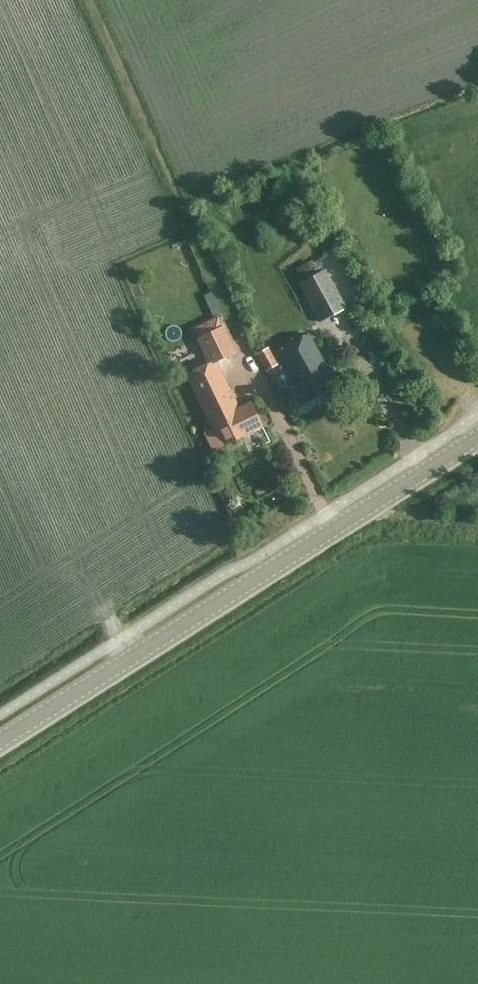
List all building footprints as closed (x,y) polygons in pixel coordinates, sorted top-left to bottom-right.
[(273,222),(263,228),(271,243),(281,237),(273,222)] [(345,310),(319,261),(297,272),(301,281),(298,283),(320,323),(345,310)] [(212,331),(207,321),(194,328),(198,338),(210,363),(186,375),(212,428),(204,432),(213,451),(263,427),(251,403),(239,409),(216,362),(235,353),(222,326),(212,331)] [(328,369),(308,334),(277,351),(296,386),(286,391),(296,408),(340,383),(331,367),(328,369)] [(264,365),(275,361),(268,342),(256,346),(264,365)]
